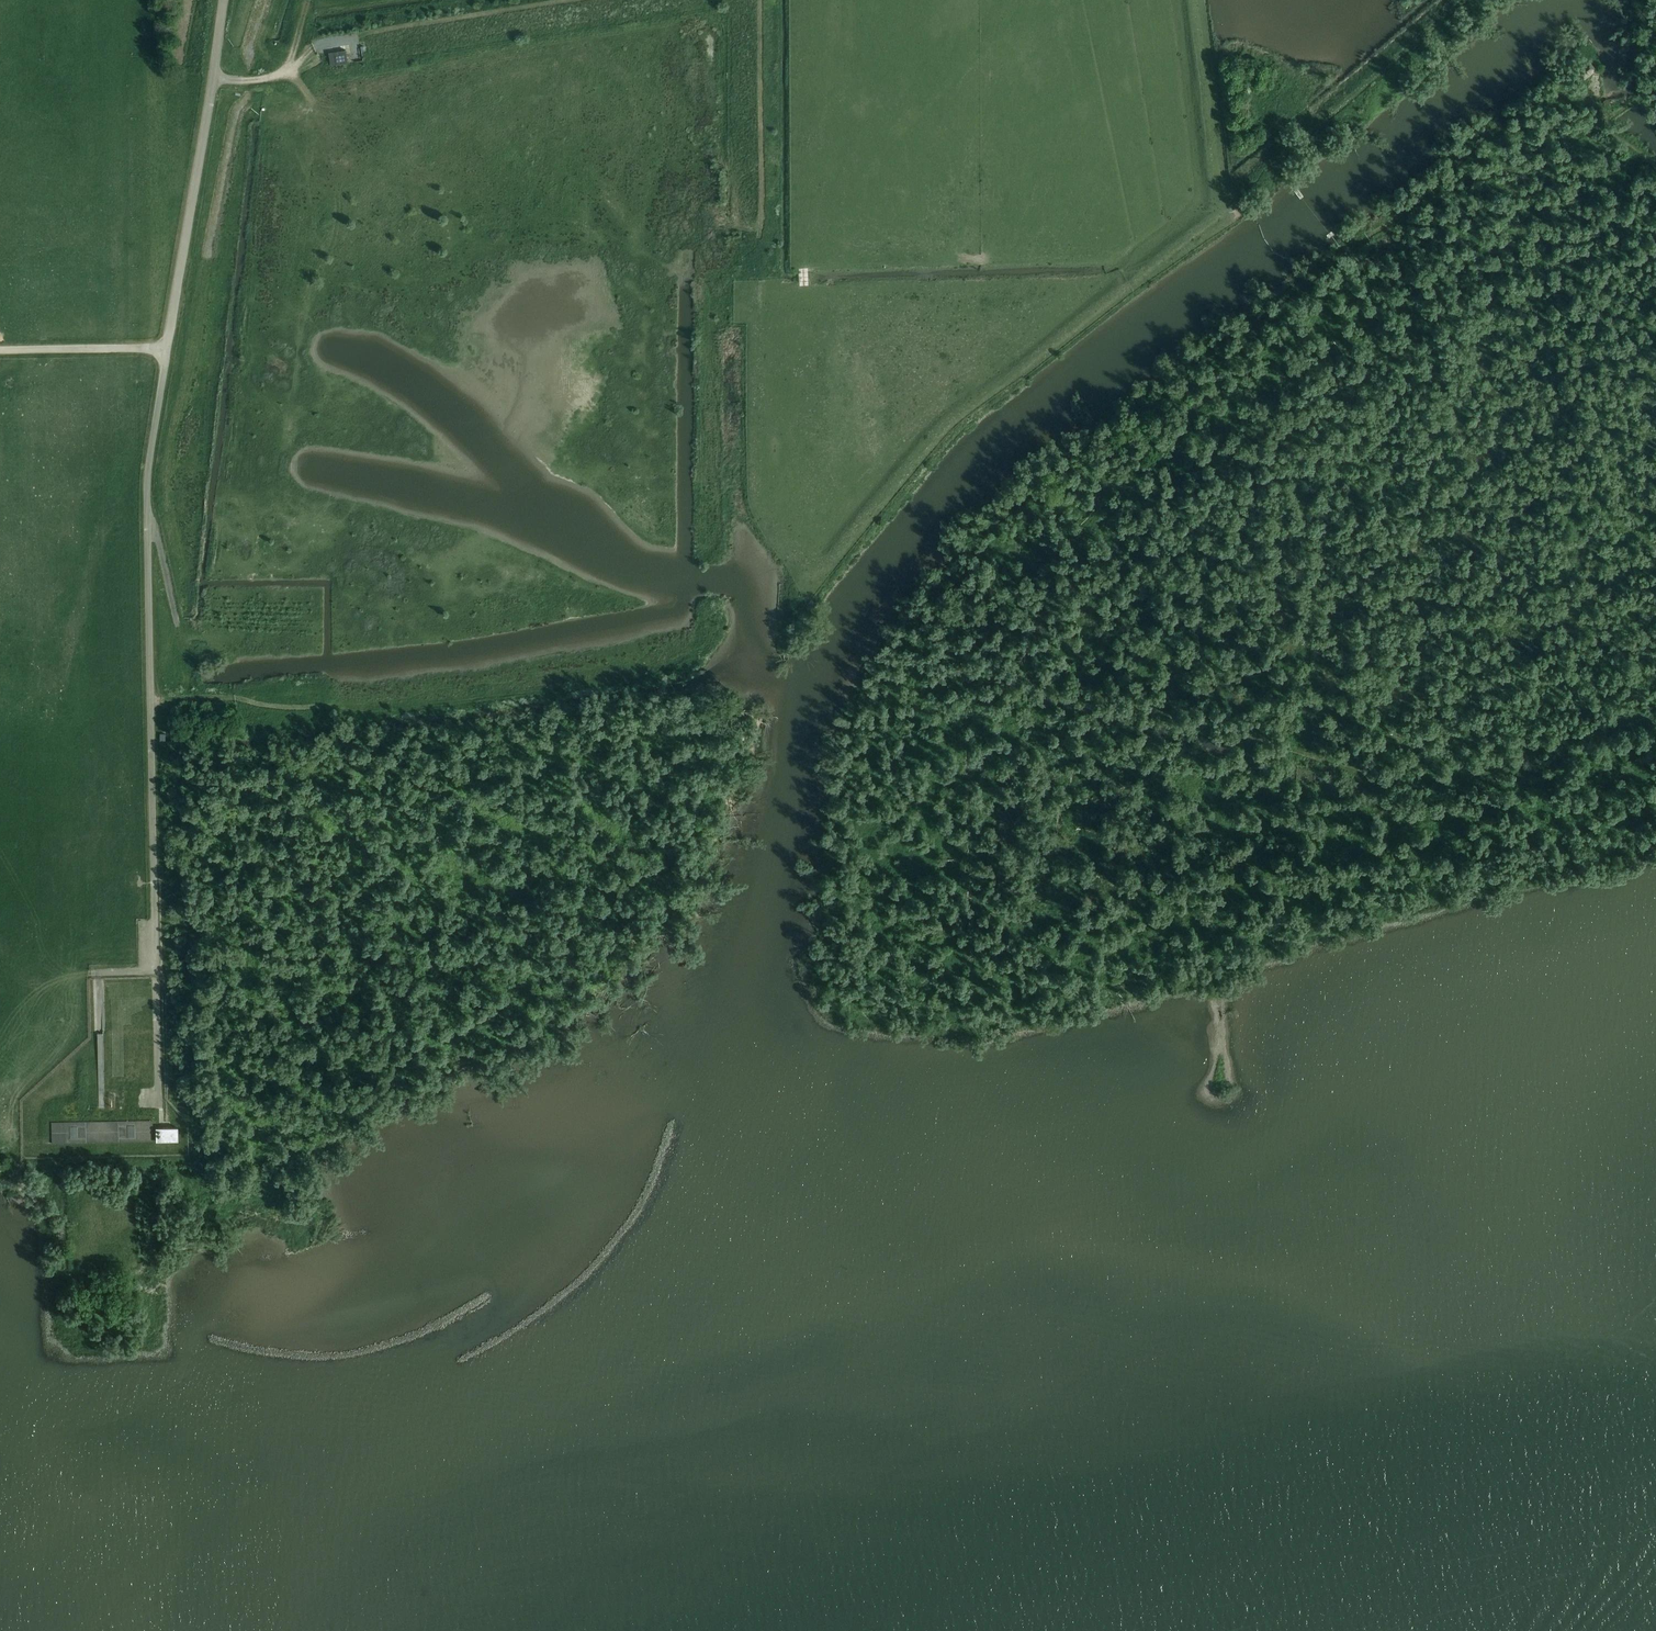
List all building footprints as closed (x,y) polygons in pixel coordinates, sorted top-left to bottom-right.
[(345,49),(329,52),(331,65),(347,62),(345,49)] [(1584,79),(1596,69),(1589,60),(1576,70),(1584,79)] [(152,1119),(51,1120),(51,1141),(153,1140),(152,1119)] [(159,1126),(156,1127),(156,1140),(178,1139),(178,1126),(171,1126),(159,1126)]
